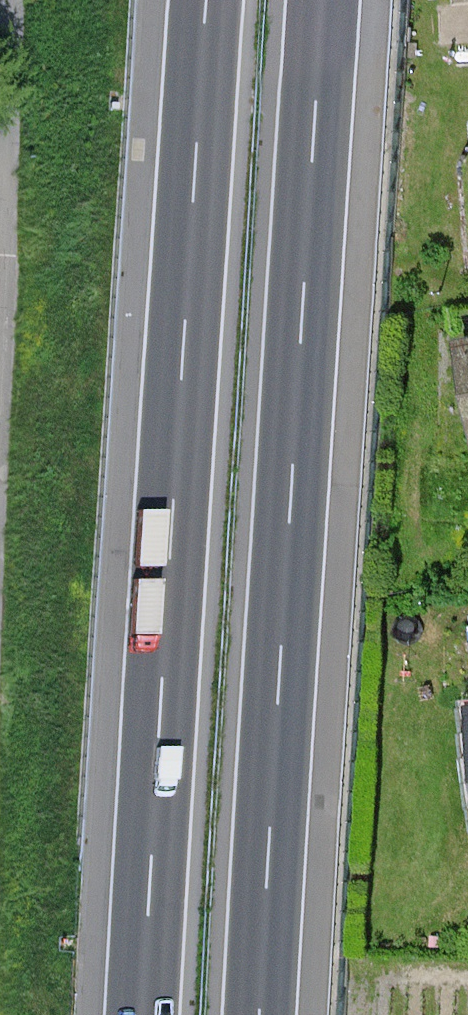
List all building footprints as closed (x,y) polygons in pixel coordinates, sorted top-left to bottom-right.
[(458,350),(467,405),(467,348),(458,350)]
